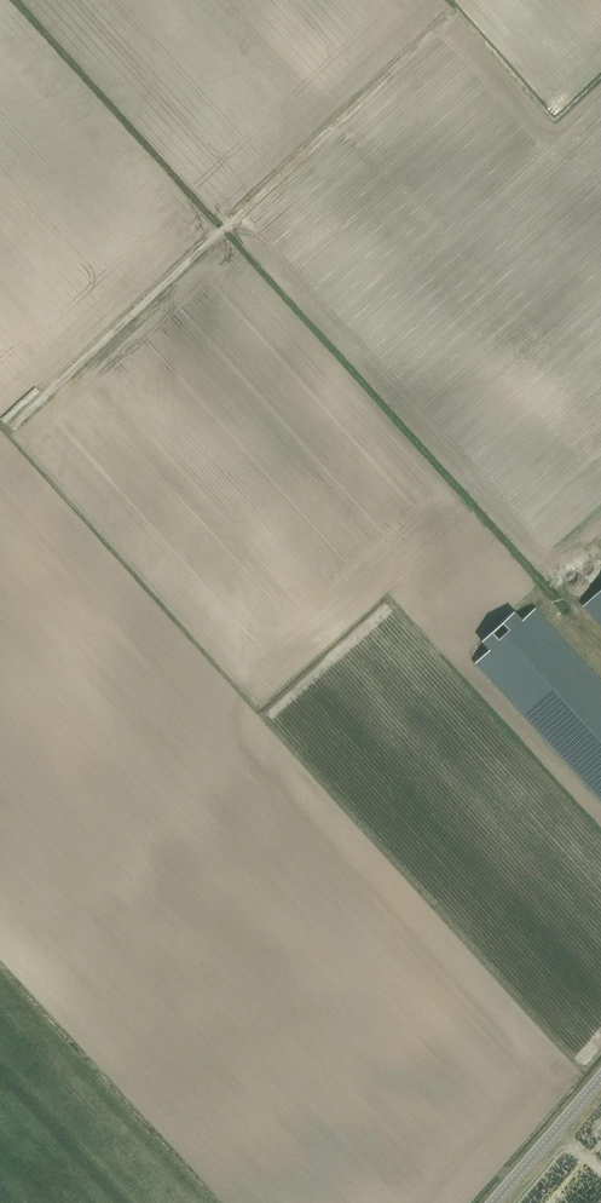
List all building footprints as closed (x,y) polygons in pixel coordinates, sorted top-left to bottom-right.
[(276,229),(286,219),(280,213),(270,224),(276,229)] [(584,607),(600,626),(600,592),(584,607)] [(535,607),(522,619),(514,611),(482,640),(489,649),(474,663),(600,802),(600,680),(535,607)]
